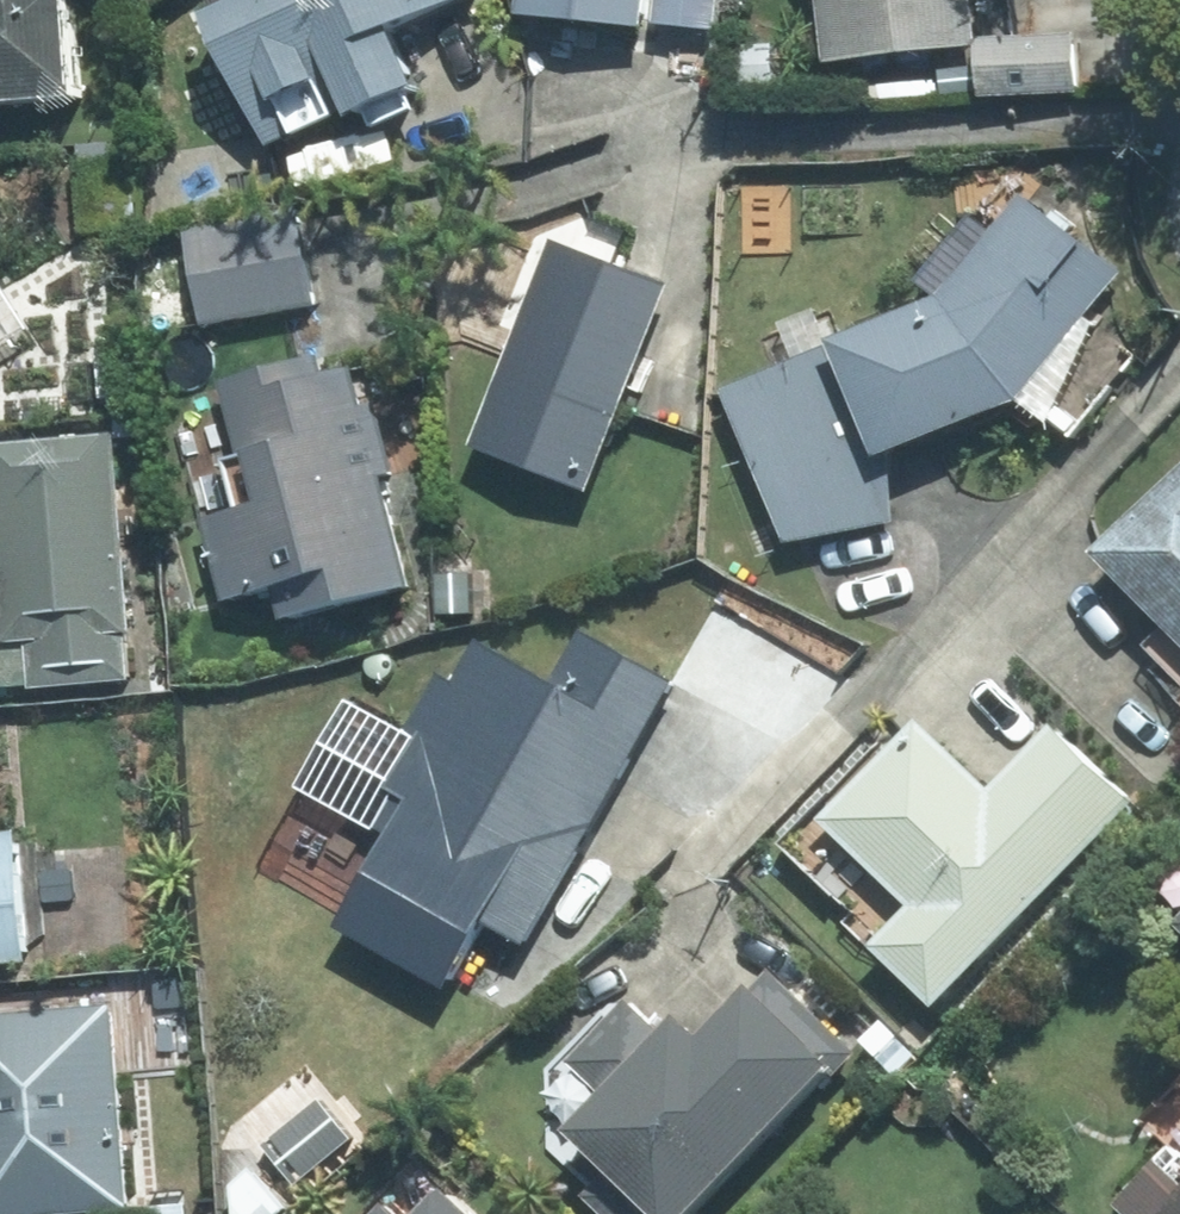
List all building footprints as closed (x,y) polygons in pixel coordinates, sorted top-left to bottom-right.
[(95,0),(0,0),(0,105),(94,105),(95,0)] [(429,17),(472,0),(241,0),(224,7),(278,142),(451,72),(429,17)] [(538,9),(651,21),(721,28),(724,0),(539,0),(538,9)] [(978,0),(829,0),(837,63),(984,45),(978,0)] [(903,518),(890,447),(1029,398),(1140,222),(1042,162),(963,297),(847,342),(835,311),(720,358),(798,548),(903,518)] [(194,223),(207,319),(329,302),(316,206),(194,223)] [(552,239),(486,449),(601,485),(667,275),(552,239)] [(44,321),(0,261),(0,348),(44,321)] [(240,606),(296,590),(305,619),(432,583),(368,359),(241,395),(272,502),(215,518),(240,606)] [(147,627),(128,429),(0,441),(0,622),(2,640),(0,640),(0,699),(152,685),(147,627)] [(1112,537),(1179,612),(1179,476),(1112,537)] [(463,987),(504,919),(548,945),(704,683),(605,625),(574,678),(491,629),(326,906),(463,987)] [(1143,804),(1065,723),(989,796),(931,736),(803,858),(953,1016),(1143,804)] [(34,974),(27,835),(0,837),(0,976),(34,974)] [(623,1160),(588,1199),(605,1213),(715,1213),(864,1049),(786,979),(726,1045),(685,1008),(672,1023),(639,994),(580,1059),(616,1091),(585,1126),(623,1160)] [(145,1209),(136,1004),(0,1010),(0,1213),(39,1213),(145,1209)] [(1174,1146),(1132,1188),(1158,1213),(1179,1213),(1179,1153),(1174,1146)] [(468,1179),(431,1213),(502,1213),(468,1179)] [(397,1197),(379,1213),(413,1213),(397,1197)]
